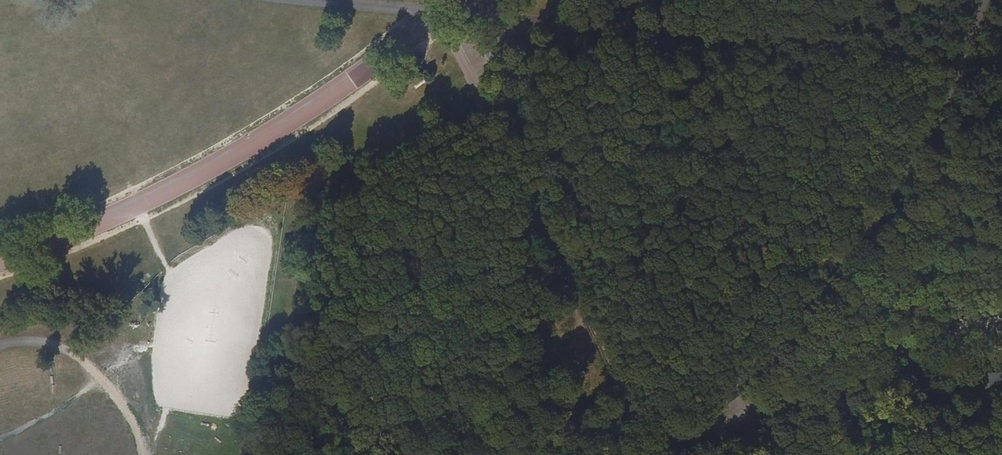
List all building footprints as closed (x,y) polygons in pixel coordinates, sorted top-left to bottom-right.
[(458,43),(452,49),(454,57),(460,60),(465,67),(481,54),(483,56),(491,48),(485,40),(468,54),(466,45),(458,43)] [(962,383),(963,438),(991,437),(991,407),(1001,406),(1001,382),(962,383)]
